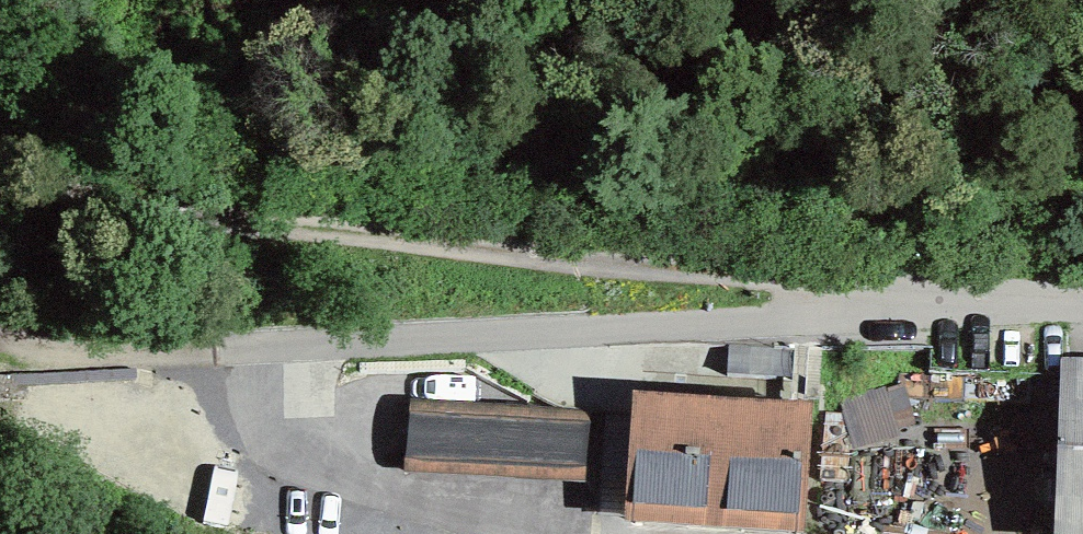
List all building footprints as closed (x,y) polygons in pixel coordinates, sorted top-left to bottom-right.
[(1060,357),(1052,533),(1082,533),(1082,358),(1060,357)] [(813,403),(633,390),(623,519),(804,533),(813,403)] [(590,407),(411,400),(408,472),(588,479),(590,407)]
